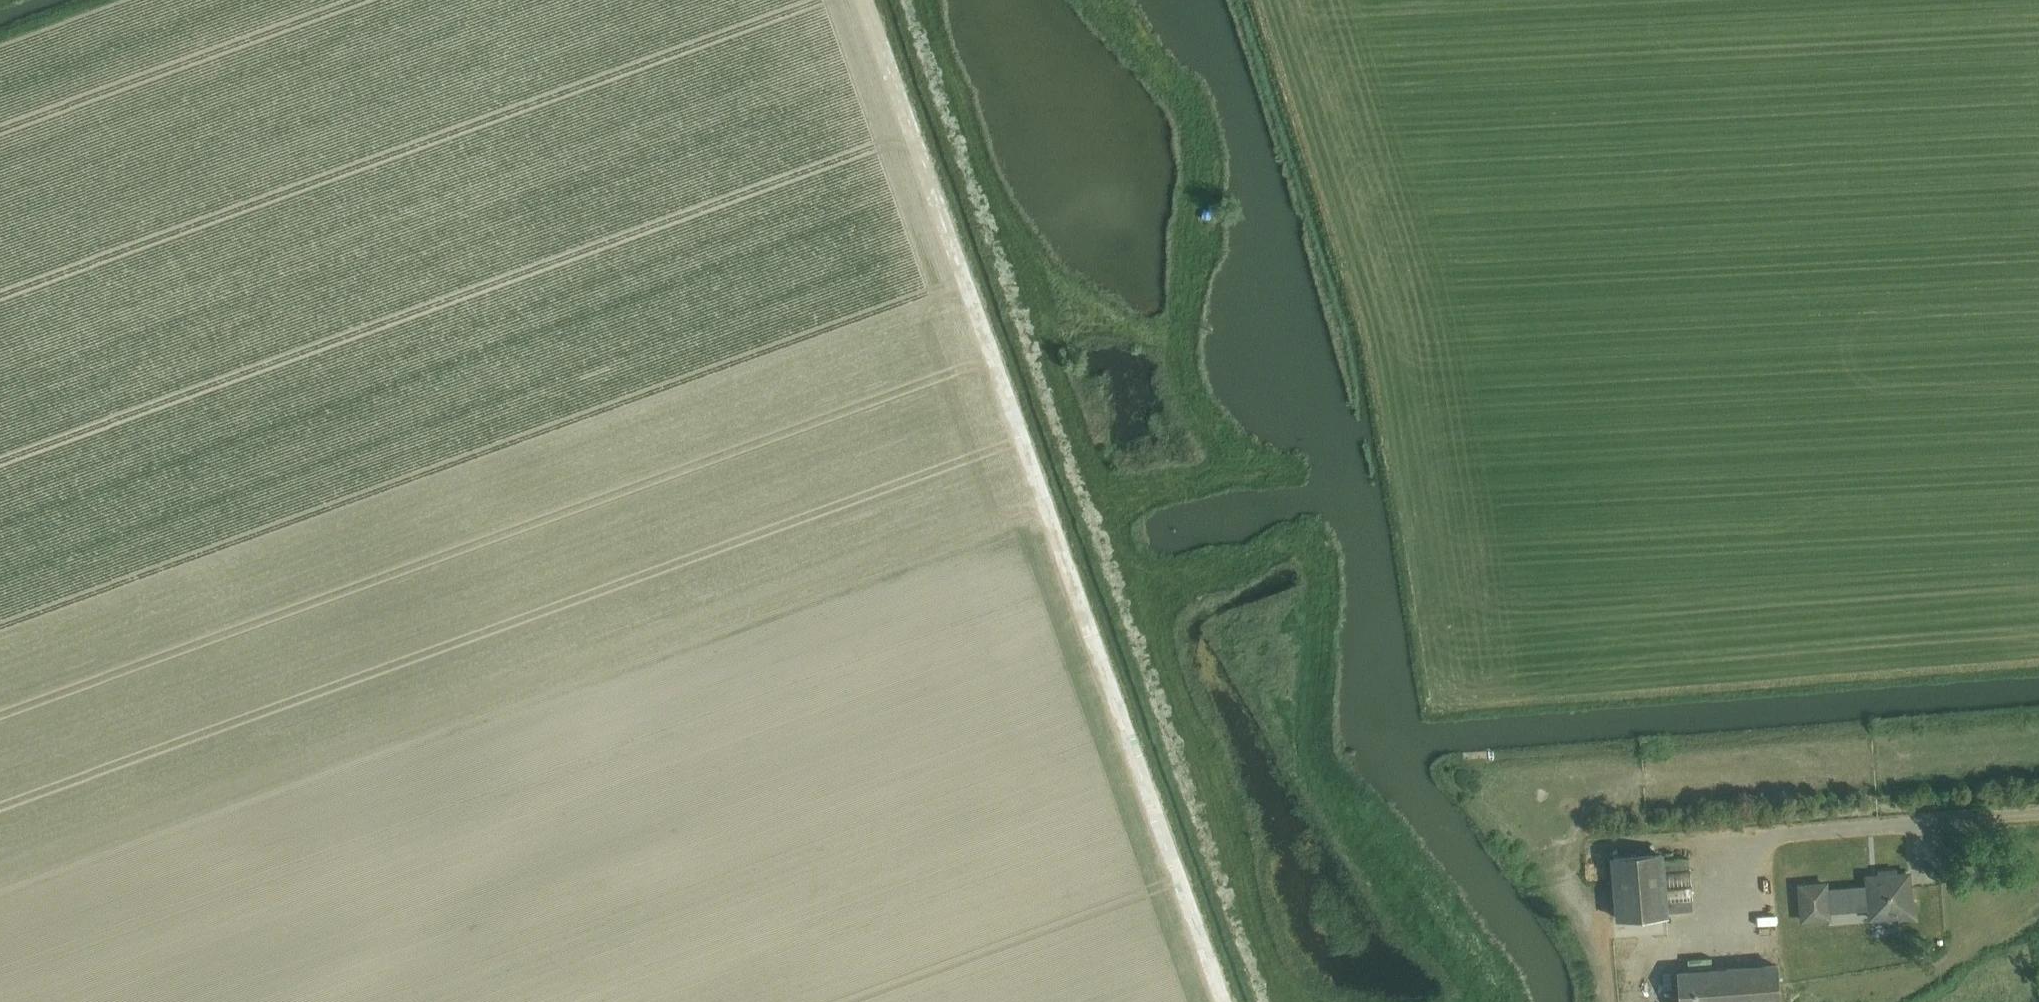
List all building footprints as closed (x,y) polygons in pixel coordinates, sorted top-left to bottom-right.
[(1827,884),(1802,886),(1805,920),(1830,918),(1830,912),(1872,909),(1872,918),(1901,916),(1901,920),(1917,919),(1916,902),(1912,902),(1910,874),(1898,875),(1897,871),(1881,873),(1882,876),(1869,877),(1870,888),(1828,890),(1827,884)] [(1776,965),(1679,973),(1681,1001),(1779,1001),(1776,965)]
